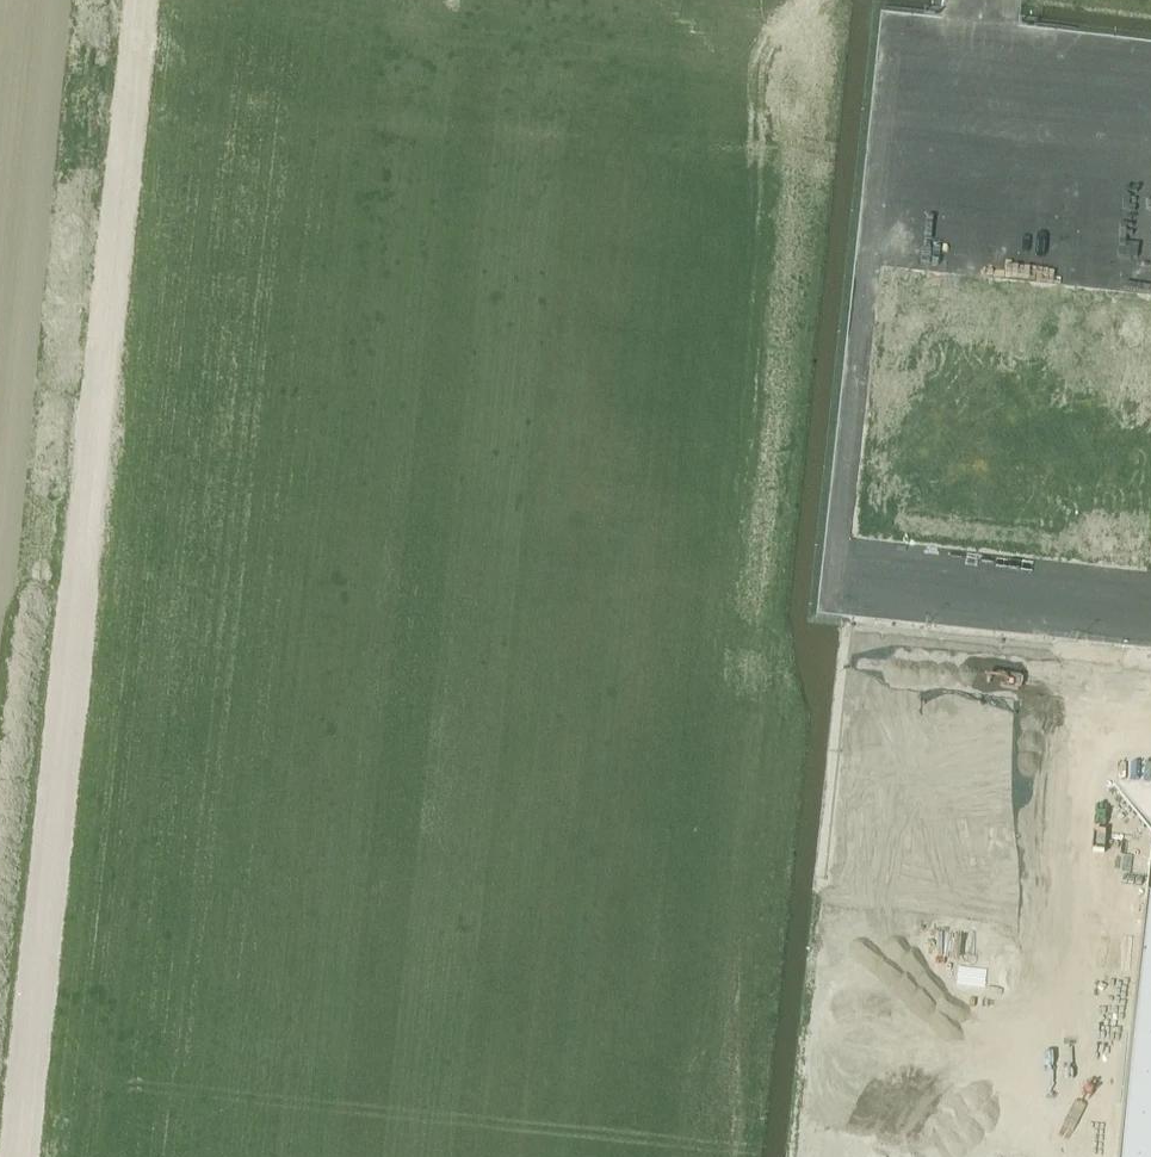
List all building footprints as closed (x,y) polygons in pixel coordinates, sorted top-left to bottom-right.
[(1108,301),(1105,331),(1147,335),(1150,305),(1108,301)] [(795,1156),(1150,1156),(1150,915),(824,880),(795,1156)]
